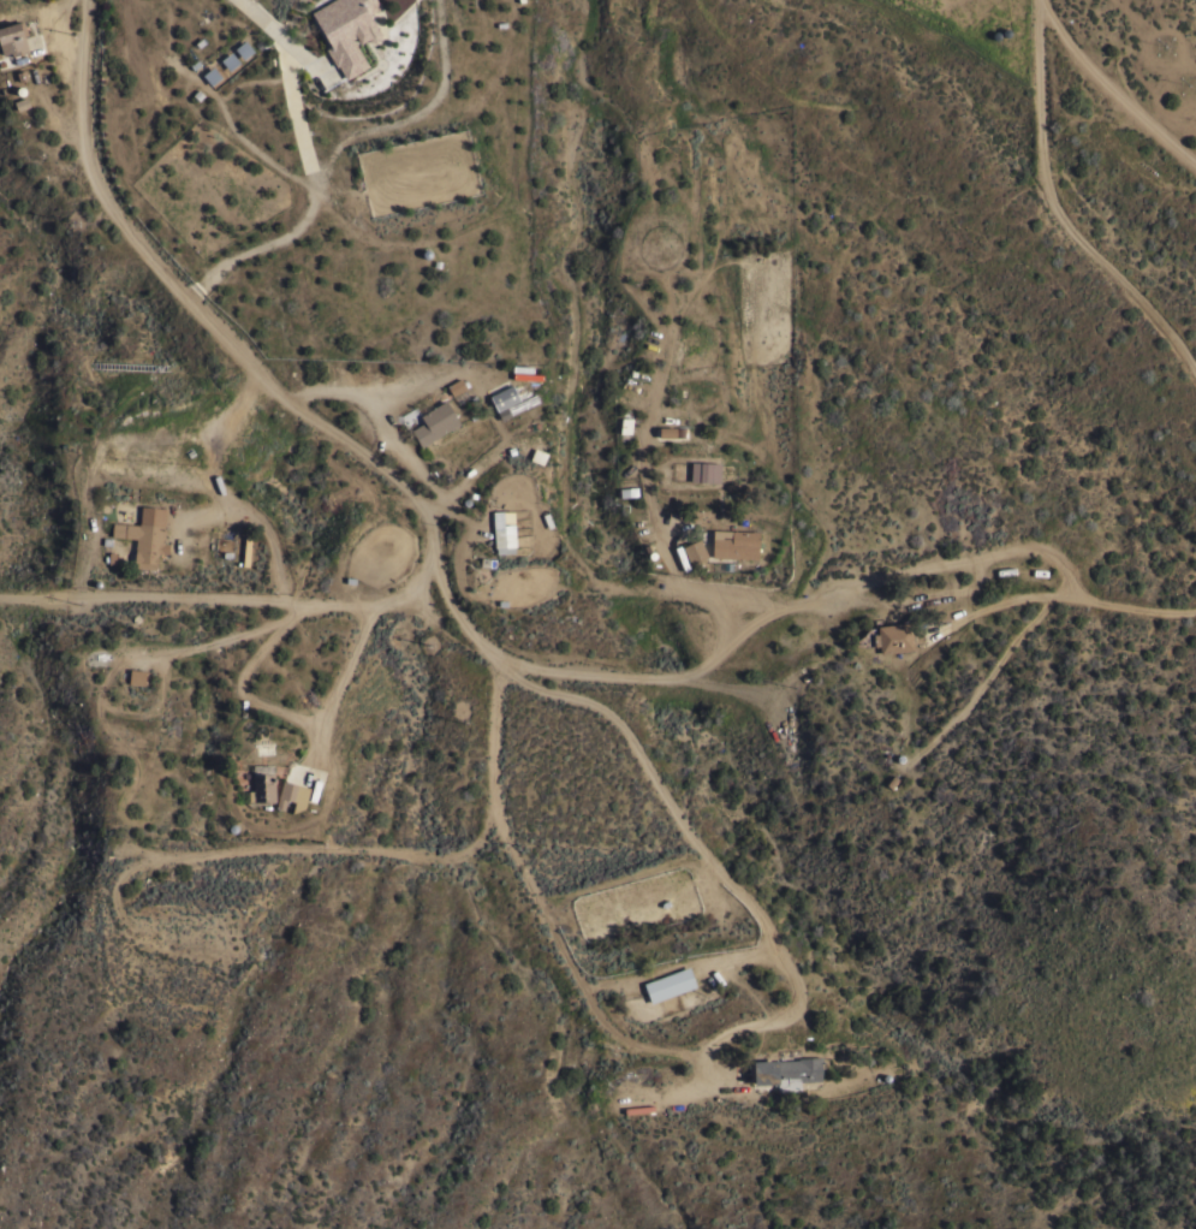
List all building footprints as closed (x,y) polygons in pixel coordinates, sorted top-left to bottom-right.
[(310,12),(330,0),(376,0),(380,6),(369,13),(373,20),(374,20),(381,32),(380,38),(374,42),(369,41),(368,40),(365,38),(359,42),(356,36),(351,38),(352,40),(352,38),(368,65),(346,78),(338,64),(335,65),(326,48),(331,44),(310,12)] [(2,54),(0,47),(0,26),(23,19),(26,34),(23,35),(28,51),(12,55),(11,52),(2,54)] [(231,48),(240,58),(249,49),(240,39),(231,48)] [(236,61),(227,50),(217,60),(226,70),(236,61)] [(218,76),(209,65),(199,74),(207,84),(218,76)] [(512,384),(516,391),(522,387),(524,394),(519,397),(519,399),(496,410),(489,394),(512,384)] [(410,429),(413,427),(411,421),(420,416),(420,415),(445,399),(459,422),(421,446),(410,429)] [(626,433),(626,440),(620,440),(620,433),(619,433),(621,417),(632,417),(631,433),(626,433)] [(676,426),(676,437),(659,437),(659,426),(676,426)] [(542,464),(529,458),(534,446),(547,452),(542,464)] [(720,462),(720,482),(690,480),(691,461),(720,462)] [(492,510),(513,509),(516,546),(513,546),(514,552),(496,553),(495,547),(494,547),(492,510)] [(157,552),(155,569),(132,566),(135,550),(133,550),(135,538),(111,535),(112,521),(138,524),(138,522),(165,524),(162,553),(157,552)] [(758,530),(757,558),(710,556),(712,528),(758,530)] [(708,556),(690,564),(682,546),(700,538),(708,556)] [(909,622),(911,622),(914,648),(912,649),(881,653),(880,652),(879,645),(874,645),(873,634),(877,633),(876,627),(877,625),(909,622)] [(145,669),(144,684),(127,683),(129,667),(145,669)] [(273,800),(273,801),(267,801),(267,800),(254,801),(254,800),(249,800),(248,790),(252,789),(251,773),(260,773),(260,772),(266,772),(266,773),(274,772),(275,800),(273,800)] [(303,808),(291,812),(294,801),(286,798),(282,809),(275,807),(282,779),(309,786),(304,806),(303,808)] [(689,967),(696,986),(650,1002),(643,982),(689,967)] [(798,1059),(797,1057),(822,1057),(822,1062),(820,1062),(821,1081),(801,1081),(801,1090),(776,1091),(776,1083),(754,1083),(754,1061),(798,1059)]
